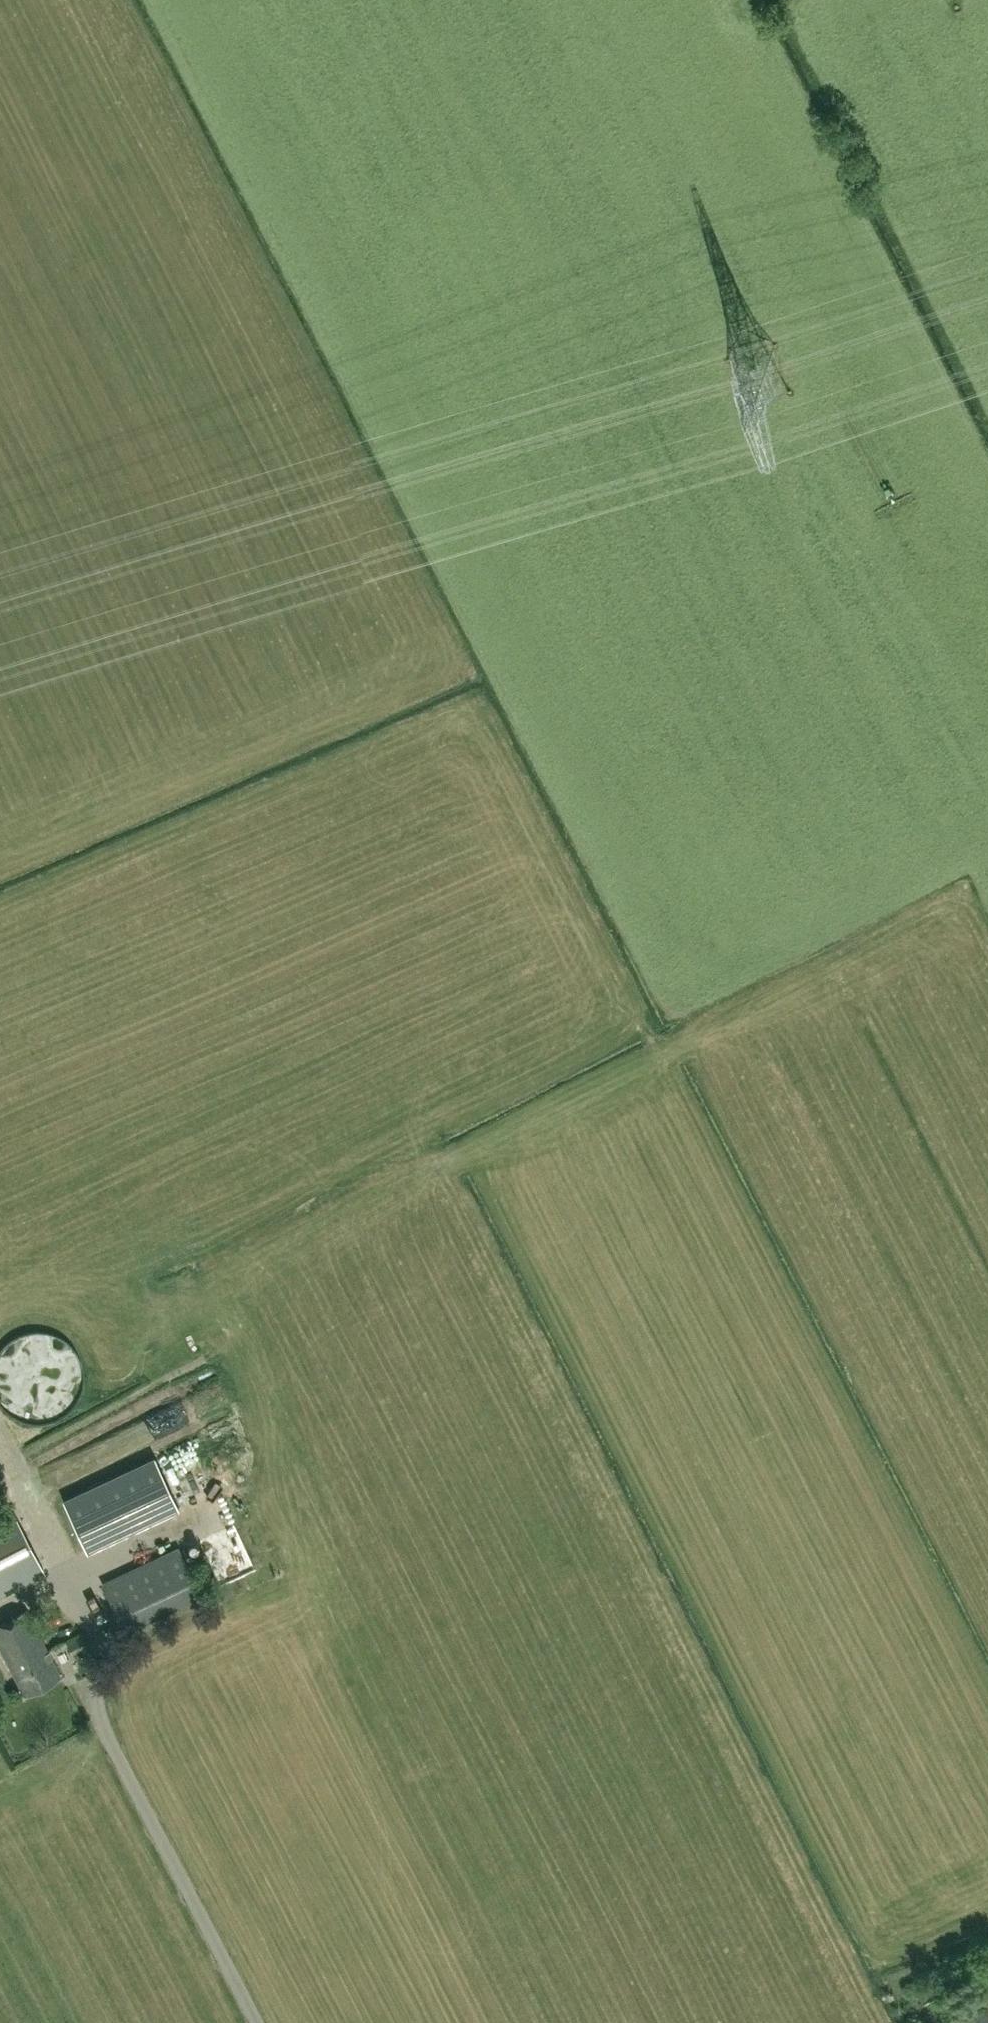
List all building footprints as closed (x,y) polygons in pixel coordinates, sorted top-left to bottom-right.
[(28,1422),(41,1423),(54,1420),(66,1414),(75,1405),(81,1393),(84,1380),(83,1367),(78,1354),(69,1344),(58,1336),(45,1332),(32,1332),(19,1336),(8,1343),(0,1352),(0,1402),(6,1410),(16,1418),(28,1422)] [(44,1573),(14,1516),(0,1524),(0,1596),(44,1573)] [(121,1633),(201,1602),(181,1551),(101,1582),(121,1633)] [(25,1696),(61,1677),(26,1611),(0,1625),(0,1649),(25,1696)] [(80,1636),(66,1642),(71,1653),(85,1647),(80,1636)]
